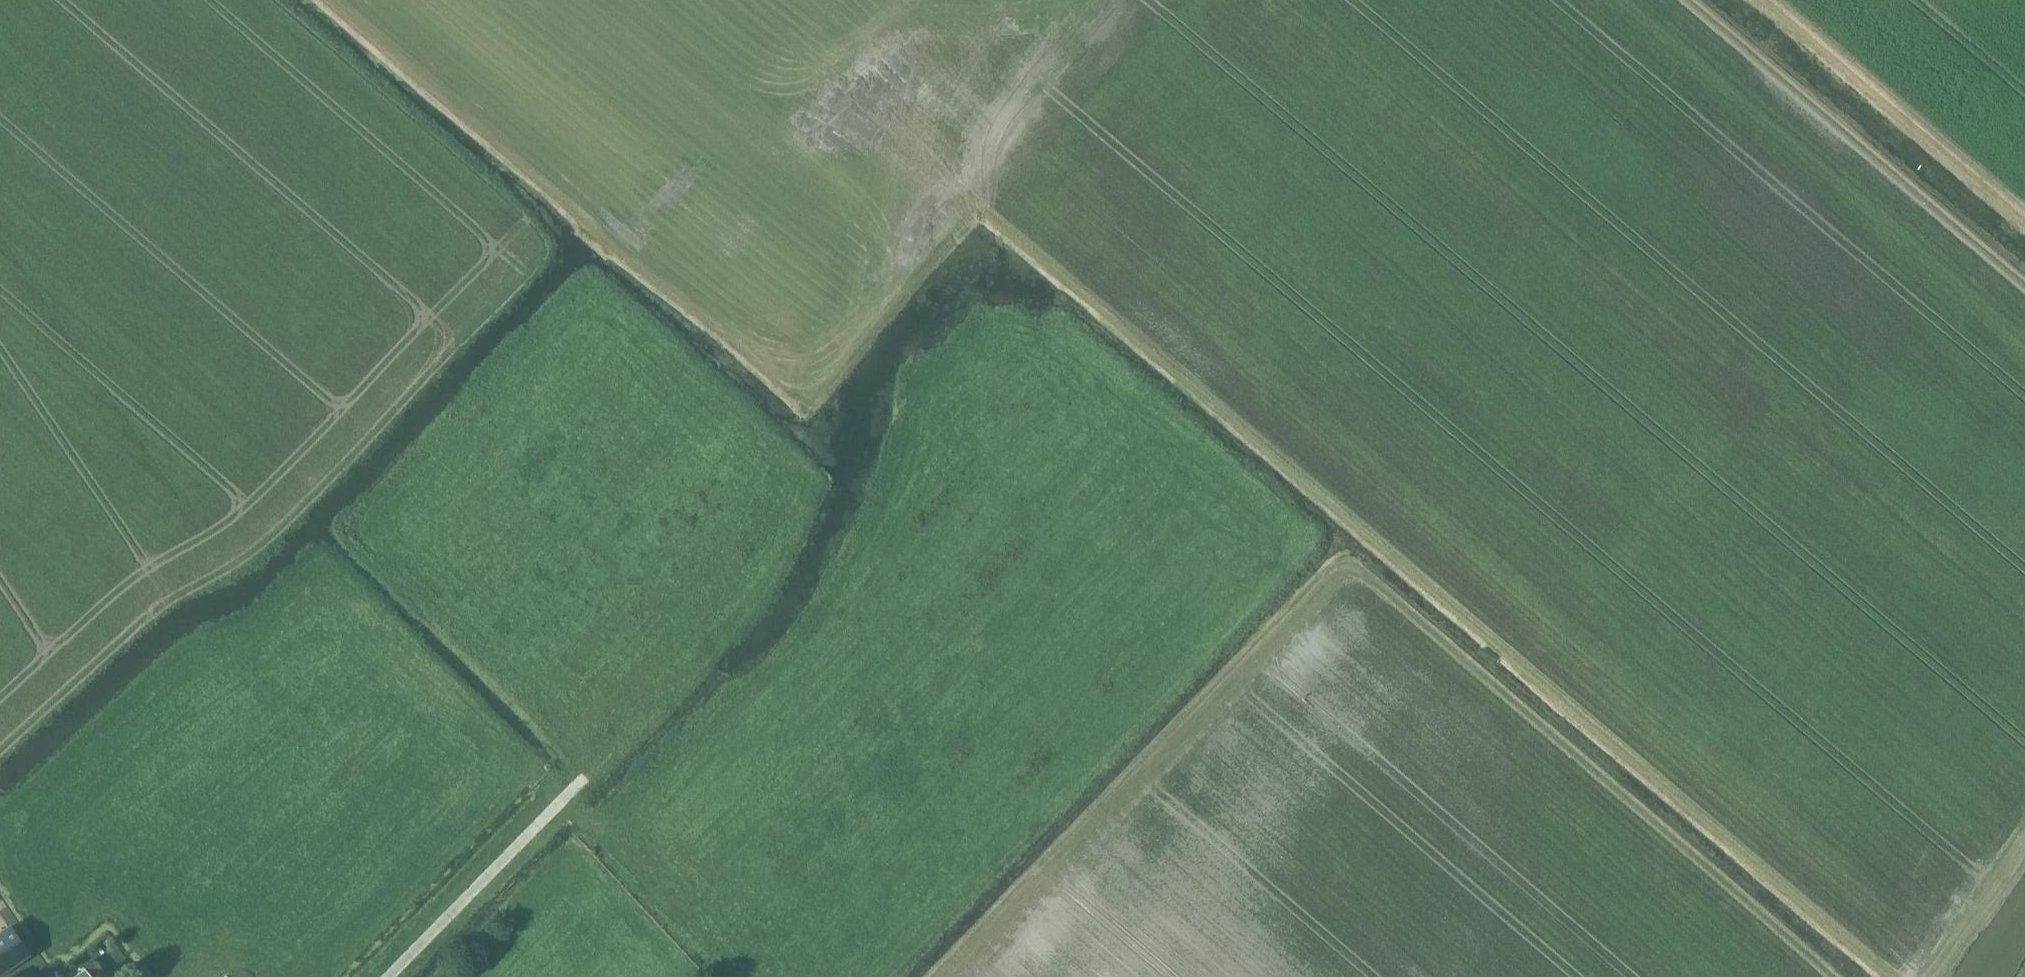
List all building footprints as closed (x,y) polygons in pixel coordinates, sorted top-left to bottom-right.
[(0,934),(0,976),(2,976),(30,958),(9,928),(0,934)] [(107,976),(129,976),(124,967),(107,976)]
